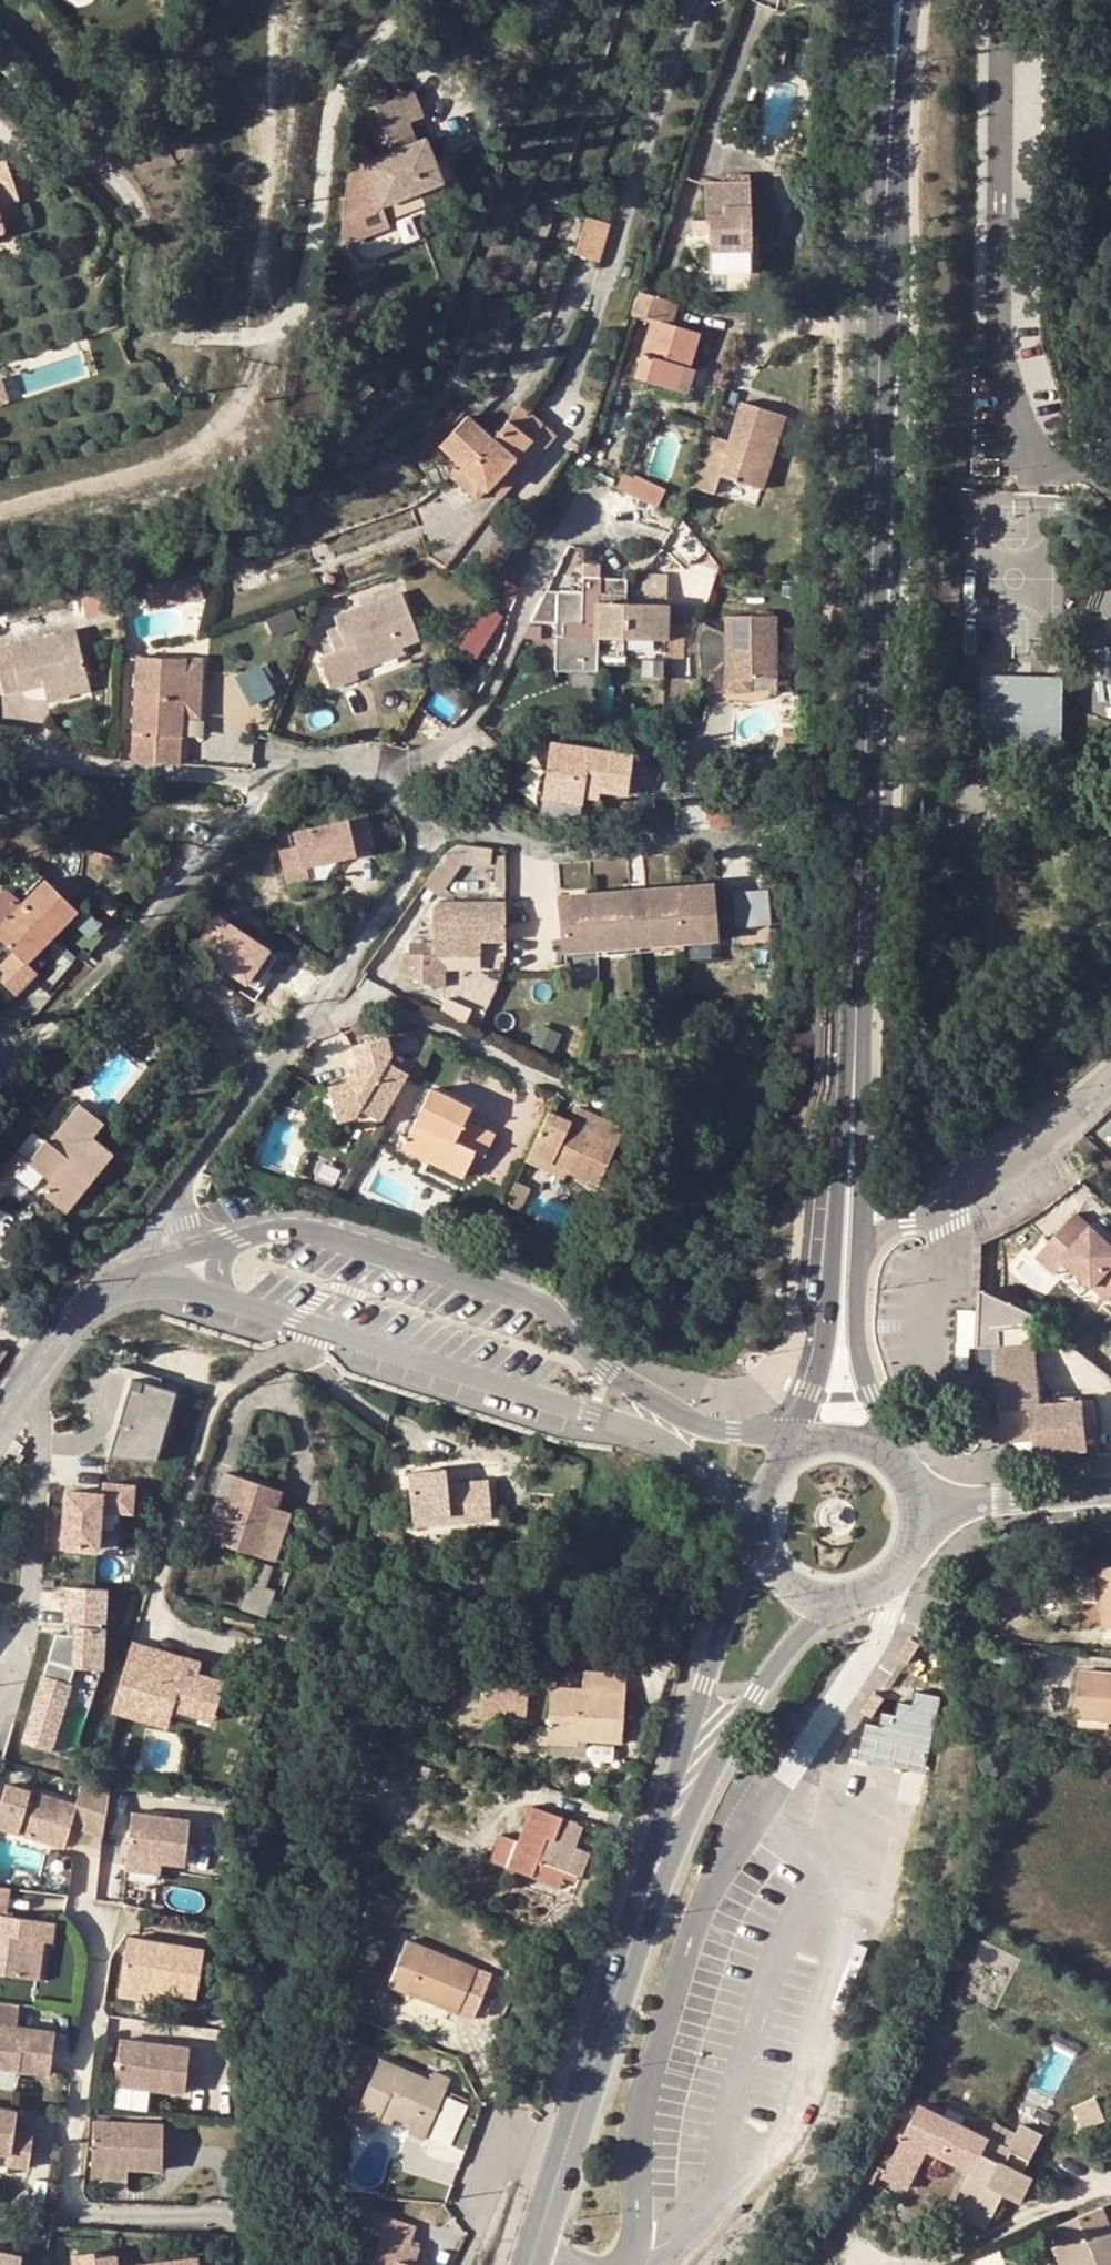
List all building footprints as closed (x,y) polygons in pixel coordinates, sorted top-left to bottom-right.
[(376,134),(403,123),(422,116),(412,91),(366,109),(376,134)] [(383,155),(410,145),(403,123),(376,134),(383,155)] [(410,145),(383,155),(366,163),(381,204),(440,180),(424,139),(410,145)] [(18,198),(6,159),(0,161),(0,204),(18,198)] [(750,271),(749,235),(749,183),(706,183),(706,220),(709,220),(709,229),(711,272),(750,271)] [(584,216),(572,251),(597,259),(609,224),(584,216)] [(709,220),(706,220),(693,220),(693,229),(709,229),(709,220)] [(750,271),(749,288),(759,289),(759,235),(749,235),(750,271)] [(750,271),(711,272),(711,288),(749,288),(750,271)] [(652,317),(635,377),(674,388),(682,363),(689,366),(699,331),(670,323),(676,301),(637,290),(633,312),(652,317)] [(682,363),(674,388),(688,392),(695,368),(689,366),(682,363)] [(718,474),(762,488),(785,416),(742,402),(730,440),(725,455),(703,448),(691,486),(713,493),(716,484),(718,474)] [(464,467),(487,488),(542,425),(520,405),(492,437),(482,429),(451,456),(464,467)] [(451,456),(482,429),(466,414),(440,446),(451,456)] [(499,499),(555,436),(542,425),(487,488),(499,499)] [(725,455),(730,440),(708,434),(703,448),(725,455)] [(447,474),(476,500),(487,488),(464,467),(447,474)] [(716,484),(759,498),(762,488),(718,474),(716,484)] [(620,480),(617,488),(656,506),(663,491),(635,478),(632,485),(620,480)] [(787,564),(786,581),(796,582),(797,564),(787,564)] [(505,576),(458,645),(478,658),(525,589),(505,576)] [(599,592),(599,578),(583,578),(583,592),(556,591),(555,669),(596,670),(596,656),(597,638),(623,639),(663,639),(665,604),(625,603),(625,579),(608,579),(608,593),(599,592)] [(608,593),(608,579),(599,578),(599,592),(608,593)] [(146,608),(160,605),(156,587),(142,591),(146,608)] [(352,663),(401,645),(418,639),(401,593),(335,617),(338,626),(327,630),(329,637),(334,651),(325,654),(318,656),(329,686),(357,677),(355,670),(352,663)] [(724,614),(723,640),(722,650),(694,648),(696,681),(713,694),(721,678),(771,681),(774,616),(724,614)] [(42,685),(43,689),(87,679),(74,629),(0,648),(0,683),(3,694),(19,690),(18,683),(41,678),(42,685)] [(722,650),(723,640),(697,629),(694,637),(694,648),(722,650)] [(329,637),(321,640),(325,654),(334,651),(329,637)] [(597,638),(596,656),(622,656),(623,639),(597,638)] [(355,670),(403,652),(401,645),(352,663),(355,670)] [(202,657),(183,657),(183,660),(180,717),(199,718),(202,657)] [(180,717),(183,660),(136,658),(131,761),(152,762),(153,735),(177,736),(179,736),(180,717)] [(981,675),(981,696),(1063,697),(1063,676),(981,675)] [(18,683),(19,690),(42,685),(41,678),(18,683)] [(87,679),(43,689),(46,699),(89,689),(87,679)] [(1063,697),(981,696),(980,755),(1063,756),(1063,697)] [(153,735),(152,762),(175,763),(177,736),(153,735)] [(581,784),(597,787),(625,791),(631,754),(547,740),(538,795),(579,801),(580,794),(581,784)] [(116,751),(116,760),(125,760),(126,751),(116,751)] [(580,794),(595,796),(597,787),(581,784),(580,794)] [(761,794),(764,805),(778,802),(775,791),(774,788),(772,786),(770,785),(768,785),(765,785),(763,787),(761,789),(761,792),(761,794)] [(279,854),(287,884),(309,879),(306,868),(356,856),(355,851),(374,846),(367,817),(293,835),(296,850),(279,854)] [(448,851),(446,850),(420,888),(433,896),(458,858),(448,851)] [(495,891),(505,891),(505,856),(495,857),(495,891)] [(46,881),(0,926),(0,935),(23,958),(41,939),(45,942),(76,910),(46,881)] [(715,937),(711,885),(665,888),(664,941),(684,939),(715,937)] [(649,942),(664,941),(665,888),(645,890),(647,920),(627,922),(624,892),(561,897),(565,949),(598,946),(629,944),(649,942)] [(647,920),(645,890),(624,892),(627,922),(647,920)] [(768,890),(751,892),(734,893),(738,926),(753,924),(770,923),(768,890)] [(505,940),(505,902),(438,902),(432,911),(433,954),(433,956),(445,955),(480,955),(480,941),(505,940)] [(41,939),(23,958),(26,961),(45,942),(41,939)] [(664,941),(663,950),(685,949),(684,939),(664,941)] [(629,944),(629,953),(649,952),(649,942),(629,944)] [(629,944),(598,946),(599,955),(629,953),(629,944)] [(434,986),(445,986),(445,966),(433,961),(433,956),(433,954),(404,954),(405,973),(434,986)] [(433,961),(445,966),(445,955),(433,956),(433,961)] [(354,1049),(388,1040),(388,1038),(353,1046),(354,1049)] [(359,1109),(379,1121),(408,1072),(387,1060),(391,1053),(388,1040),(354,1049),(358,1063),(347,1082),(329,1087),(338,1120),(355,1116),(359,1109)] [(431,1086),(456,1099),(465,1079),(440,1067),(431,1086)] [(432,1154),(429,1161),(463,1178),(475,1151),(486,1156),(496,1133),(466,1119),(472,1106),(456,1099),(431,1086),(406,1141),(432,1154)] [(18,1175),(32,1186),(38,1179),(42,1174),(50,1180),(46,1185),(48,1198),(64,1211),(84,1183),(88,1186),(112,1153),(91,1137),(103,1122),(79,1104),(50,1141),(46,1138),(28,1161),(16,1151),(5,1166),(0,1162),(0,1197),(18,1175)] [(593,1131),(600,1117),(579,1108),(573,1122),(593,1131)] [(573,1122),(549,1110),(529,1153),(569,1171),(598,1185),(624,1128),(600,1117),(593,1131),(573,1122)] [(406,1141),(403,1149),(429,1161),(432,1154),(406,1141)] [(312,1143),(308,1155),(318,1158),(321,1145),(312,1143)] [(569,1171),(529,1153),(526,1160),(565,1180),(569,1171)] [(42,1174),(38,1179),(46,1185),(50,1180),(42,1174)] [(530,1189),(516,1182),(507,1202),(520,1208),(530,1189)] [(64,1211),(67,1212),(88,1186),(84,1183),(64,1211)] [(1037,1256),(1056,1274),(1067,1263),(1109,1302),(1110,1299),(1110,1247),(1077,1215),(1037,1256)] [(977,1347),(1008,1345),(1006,1326),(1034,1326),(1032,1313),(978,1290),(977,1347)] [(1008,1345),(977,1347),(978,1417),(1000,1417),(1002,1432),(1026,1453),(1088,1447),(1086,1425),(1096,1424),(1094,1402),(1041,1406),(1035,1343),(1008,1345)] [(161,1387),(164,1378),(136,1370),(133,1378),(161,1387)] [(158,1460),(179,1392),(161,1387),(133,1378),(109,1457),(158,1460)] [(1088,1447),(1099,1447),(1096,1424),(1086,1425),(1088,1447)] [(451,1515),(452,1522),(491,1519),(487,1481),(448,1484),(447,1470),(409,1473),(413,1518),(451,1515)] [(210,1539),(221,1543),(260,1556),(275,1561),(291,1512),(276,1507),(280,1490),(236,1476),(224,1512),(219,1510),(210,1539)] [(68,1493),(65,1548),(121,1550),(123,1511),(134,1512),(136,1486),(105,1484),(104,1495),(68,1493)] [(413,1518),(414,1526),(452,1522),(451,1515),(413,1518)] [(1110,1628),(1110,1567),(1098,1567),(1103,1629),(1110,1628)] [(103,1622),(105,1589),(67,1587),(65,1619),(68,1620),(103,1622)] [(103,1622),(68,1620),(67,1634),(75,1634),(75,1626),(103,1627),(103,1622)] [(67,1634),(55,1633),(31,1712),(58,1720),(68,1685),(74,1666),(101,1668),(103,1627),(75,1626),(75,1634),(67,1634)] [(910,1638),(898,1657),(908,1663),(920,1645),(910,1638)] [(149,1653),(130,1647),(124,1666),(144,1671),(149,1653)] [(149,1653),(144,1671),(124,1666),(112,1710),(132,1715),(138,1693),(173,1703),(171,1708),(179,1710),(213,1720),(224,1681),(198,1673),(196,1678),(181,1674),(184,1662),(149,1653)] [(196,1678),(198,1673),(199,1667),(184,1662),(181,1674),(196,1678)] [(514,1700),(529,1701),(531,1667),(485,1664),(480,1715),(514,1718),(514,1700)] [(93,1693),(101,1668),(74,1666),(68,1685),(93,1693)] [(1110,1721),(1110,1674),(1078,1671),(1074,1718),(1110,1721)] [(579,1729),(587,1730),(587,1739),(623,1741),(626,1676),(584,1674),(583,1691),(551,1689),(548,1736),(540,1735),(540,1744),(549,1744),(578,1746),(579,1729)] [(864,1723),(858,1757),(926,1771),(941,1698),(915,1692),(913,1704),(898,1701),(895,1717),(882,1714),(880,1726),(864,1723)] [(132,1715),(174,1727),(179,1710),(171,1708),(173,1703),(138,1693),(132,1715)] [(874,1693),(863,1711),(865,1713),(872,1717),(884,1699),(874,1693)] [(514,1700),(514,1718),(528,1720),(529,1701),(514,1700)] [(49,1749),(58,1720),(31,1712),(23,1742),(49,1749)] [(347,1727),(344,1740),(357,1743),(359,1730),(347,1727)] [(570,1754),(586,1755),(587,1739),(587,1730),(579,1729),(578,1746),(549,1744),(548,1756),(570,1757),(570,1754)] [(111,1786),(91,1784),(89,1783),(84,1803),(11,1784),(0,1828),(0,1829),(73,1846),(77,1828),(105,1833),(111,1786)] [(348,1800),(344,1810),(357,1815),(361,1805),(348,1800)] [(538,1861),(577,1875),(582,1877),(590,1853),(576,1848),(583,1827),(577,1825),(576,1831),(560,1826),(562,1820),(563,1817),(531,1805),(518,1842),(502,1836),(492,1862),(532,1876),(538,1861)] [(132,1815),(127,1862),(163,1866),(188,1869),(193,1821),(132,1815)] [(340,1839),(348,1827),(334,1817),(326,1831),(340,1839)] [(576,1831),(577,1825),(562,1820),(560,1826),(576,1831)] [(538,1861),(532,1876),(561,1887),(565,1878),(575,1882),(577,1875),(538,1861)] [(163,1866),(127,1862),(126,1872),(162,1875),(163,1866)] [(29,1971),(35,1931),(44,1932),(51,1933),(53,1916),(7,1911),(10,1887),(0,1886),(0,1967),(29,1971)] [(35,1931),(29,1971),(39,1972),(44,1932),(35,1931)] [(121,1983),(149,1987),(198,1994),(204,1950),(129,1937),(121,1983)] [(389,1984),(476,2019),(494,1976),(408,1940),(389,1984)] [(518,1987),(525,1972),(515,1967),(508,1982),(518,1987)] [(149,1987),(121,1983),(120,1993),(148,1997),(149,1987)] [(16,2026),(18,2003),(0,2001),(0,2068),(48,2074),(54,2029),(16,2026)] [(119,2040),(114,2084),(185,2093),(190,2048),(119,2040)] [(430,2080),(380,2059),(358,2110),(350,2106),(345,2119),(374,2132),(380,2119),(383,2112),(399,2118),(412,2123),(429,2131),(450,2080),(432,2073),(430,2080)] [(1097,2100),(1074,2109),(1083,2130),(1106,2121),(1097,2100)] [(930,2150),(942,2156),(973,2171),(953,2210),(988,2228),(1005,2193),(1022,2201),(1034,2179),(1024,2174),(1044,2135),(1021,2122),(1009,2148),(922,2105),(886,2176),(910,2188),(925,2159),(930,2150)] [(11,2139),(14,2110),(0,2108),(0,2154),(8,2155),(6,2173),(25,2175),(29,2141),(11,2139)] [(383,2112),(380,2119),(396,2125),(399,2118),(383,2112)] [(429,2131),(412,2123),(409,2131),(426,2138),(429,2131)] [(93,2169),(128,2170),(163,2170),(163,2124),(94,2124),(93,2169)] [(128,2170),(93,2169),(92,2180),(127,2180),(128,2170)] [(1105,2207),(1055,2227),(1070,2264),(1110,2264),(1110,2222),(1105,2207)] [(414,2264),(420,2246),(411,2243),(417,2226),(377,2213),(370,2233),(380,2236),(371,2264),(414,2264)] [(115,2255),(96,2257),(95,2253),(73,2255),(74,2264),(116,2264),(115,2255)]
